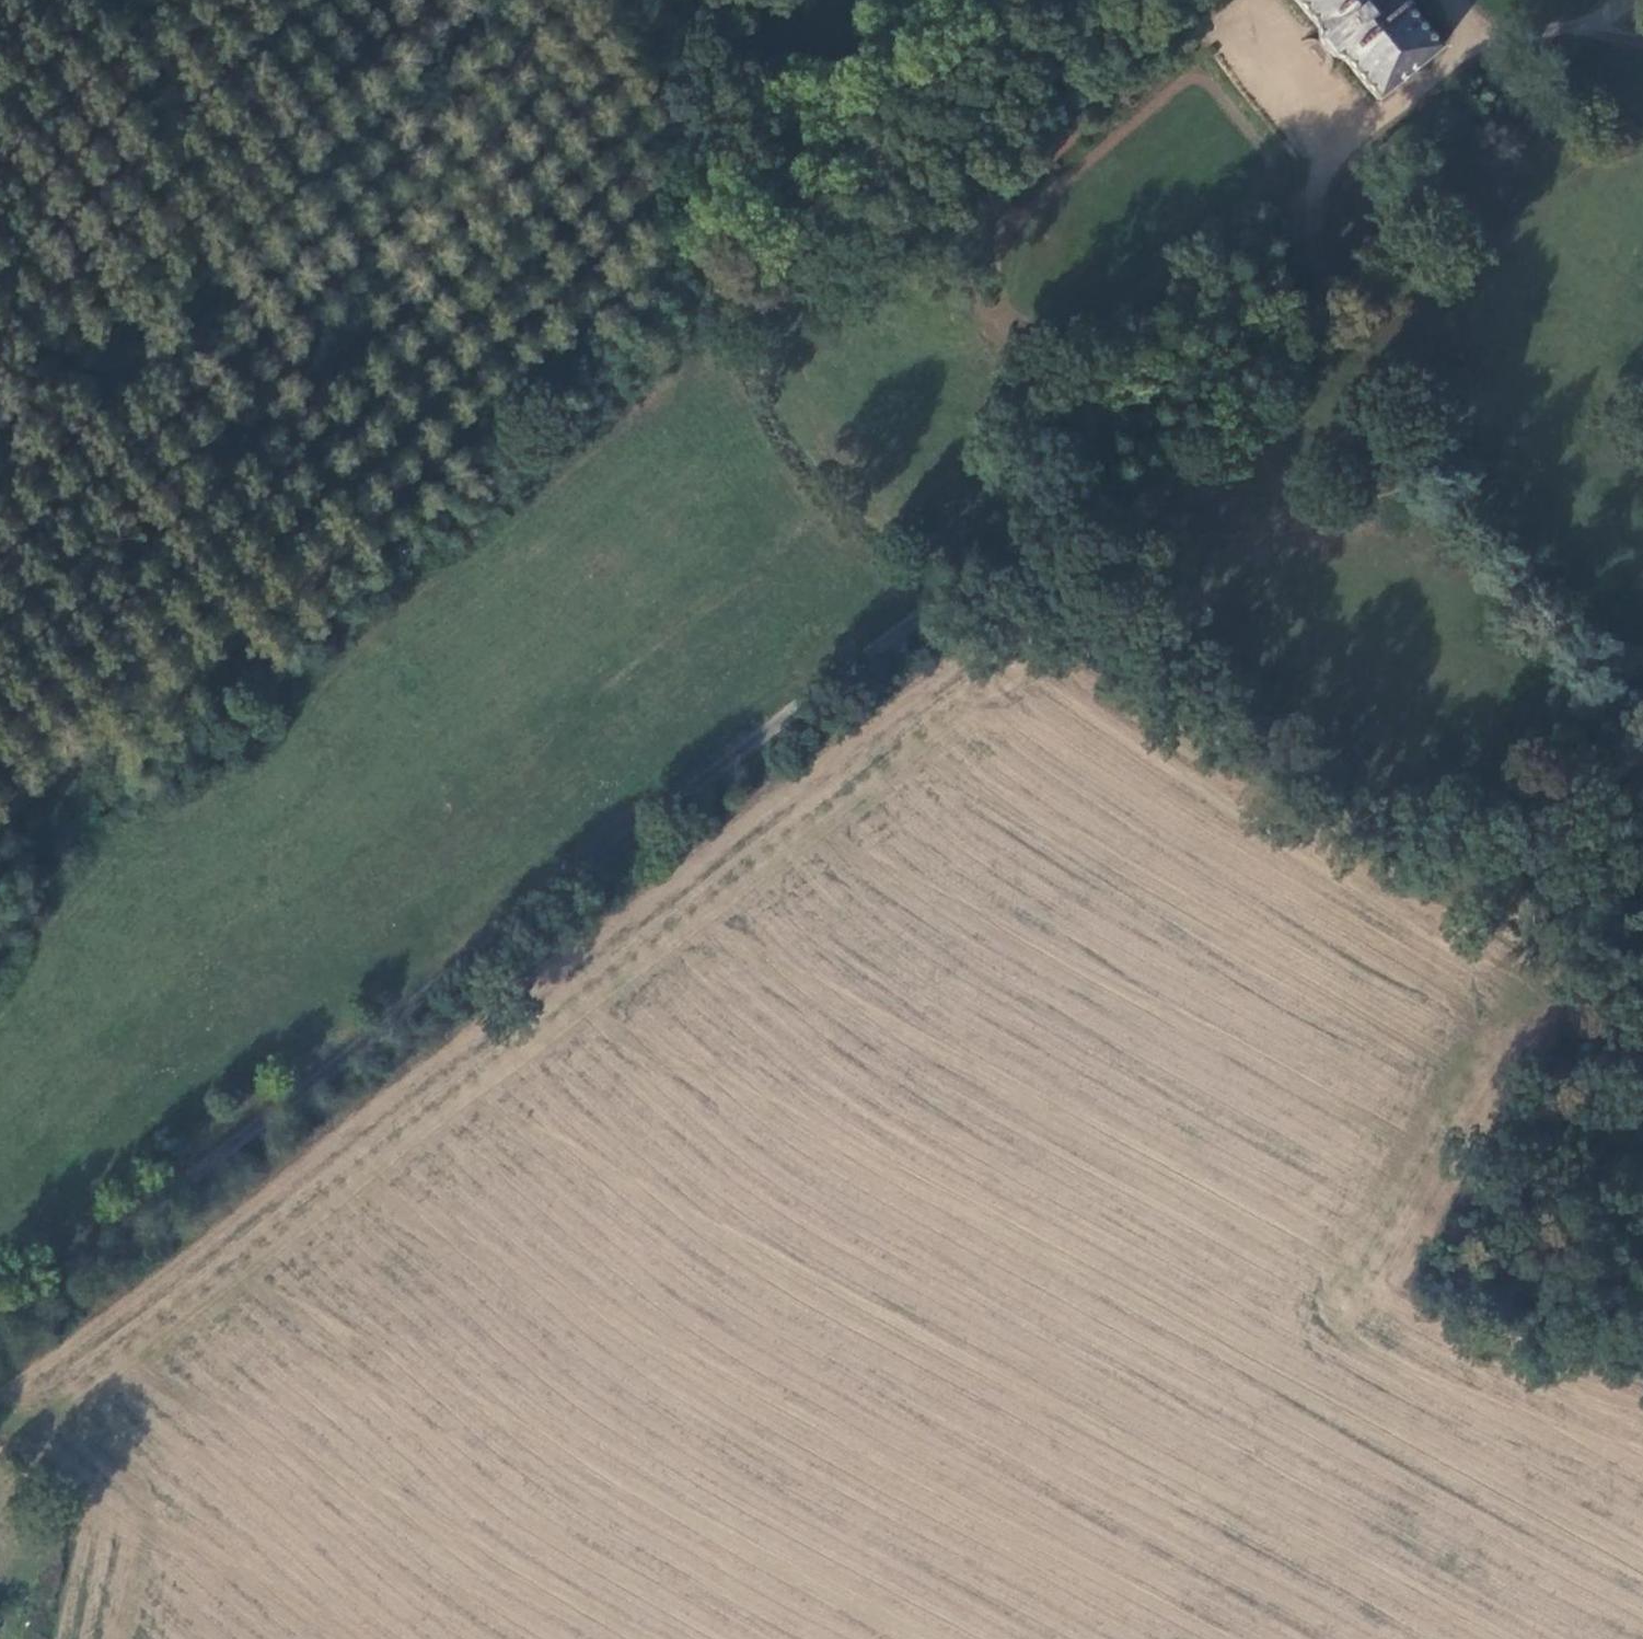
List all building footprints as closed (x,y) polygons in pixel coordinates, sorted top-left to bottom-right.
[(1317,30),(1318,41),(1306,42),(1303,44),(1309,54),(1316,54),(1328,77),(1332,72),(1333,61),(1345,64),(1376,102),(1440,50),(1406,9),(1417,0),(1293,0),(1317,30)]
